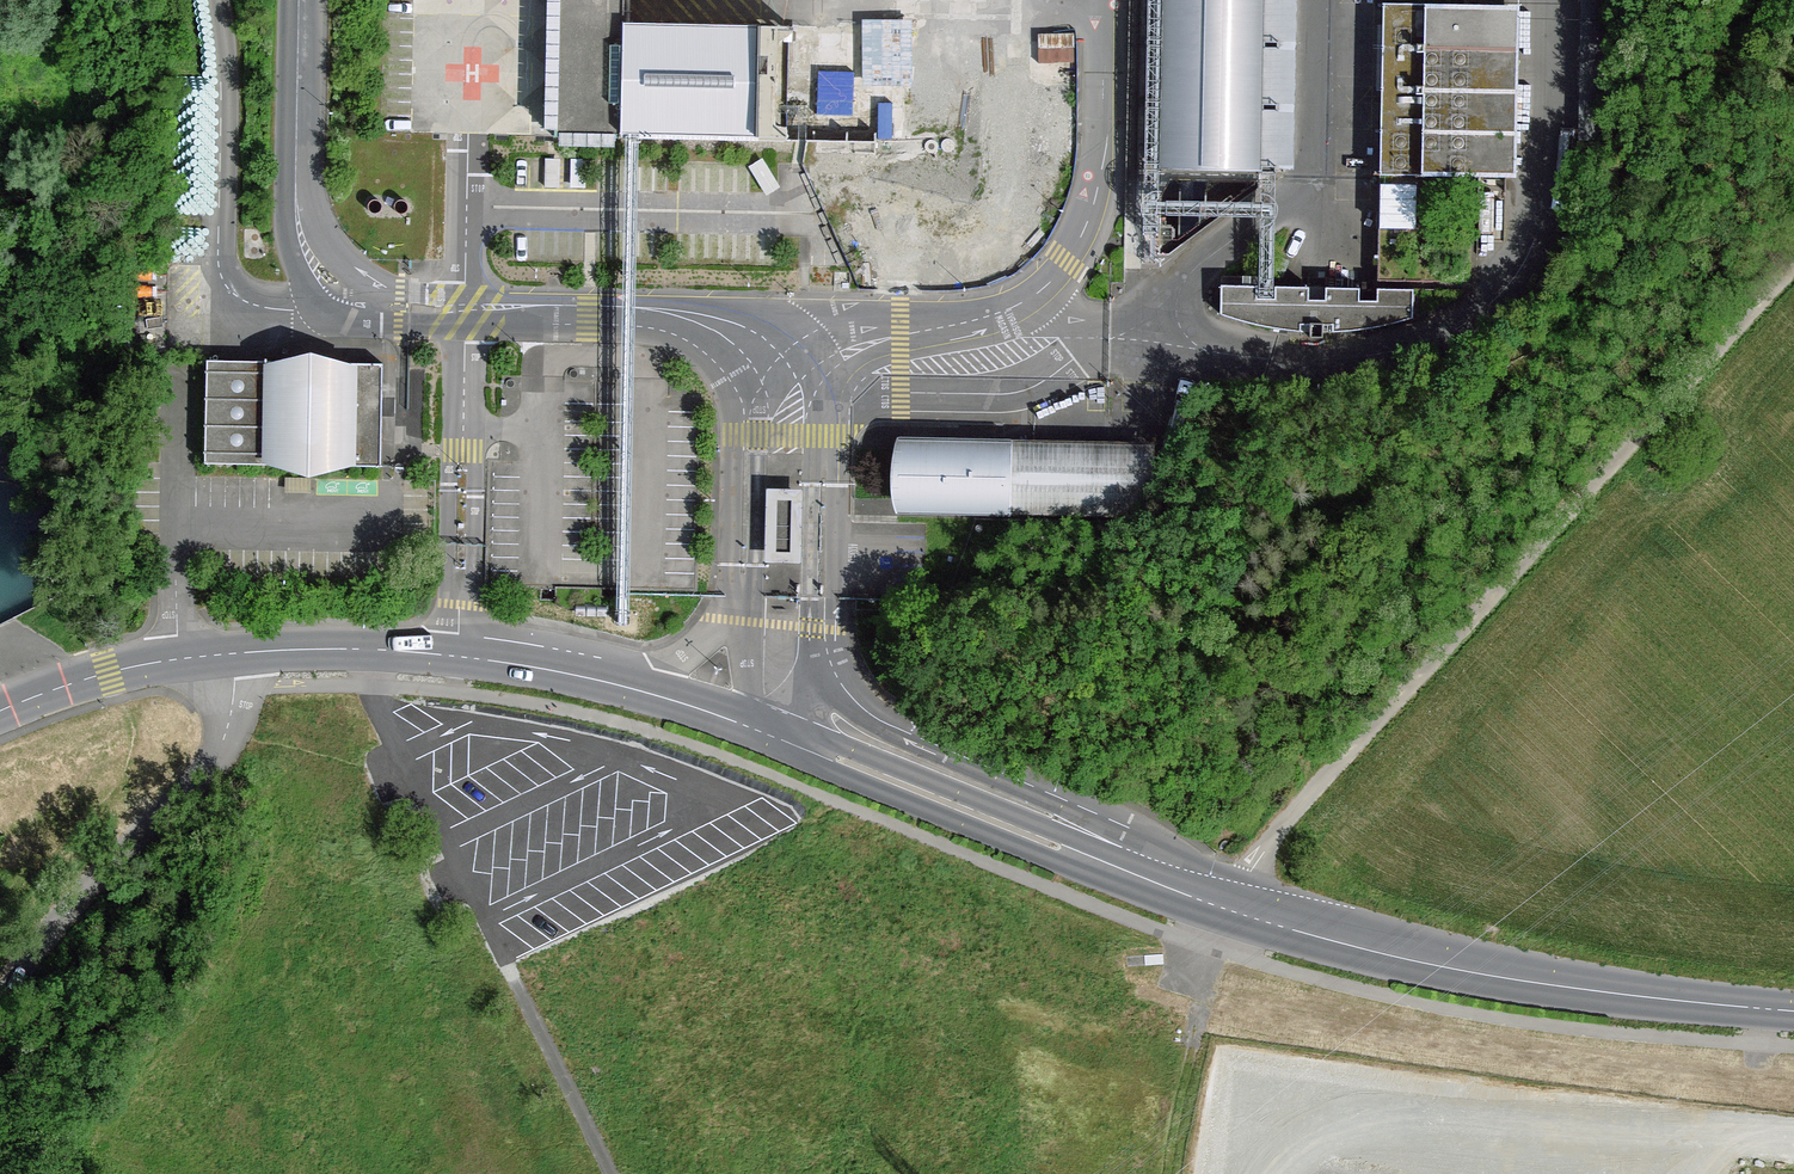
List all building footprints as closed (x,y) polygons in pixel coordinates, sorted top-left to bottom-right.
[(904,146),(903,29),(874,29),(874,0),(777,0),(777,28),(616,24),(619,141),(904,146)] [(1151,174),(1299,175),(1299,0),(1157,0),(1151,174)] [(1518,179),(1519,8),(1384,7),(1382,177),(1518,179)] [(1376,179),(1377,222),(1414,222),(1414,178),(1376,179)] [(1413,291),(1222,287),(1223,317),(1297,333),(1337,333),(1413,320),(1413,291)] [(268,363),(209,360),(206,463),(261,463),(311,471),(354,461),(384,462),(386,363),(358,363),(311,349),(268,363)] [(1159,443),(897,434),(895,507),(1163,514),(1159,443)] [(826,511),(753,509),(752,550),(824,552),(826,511)]
